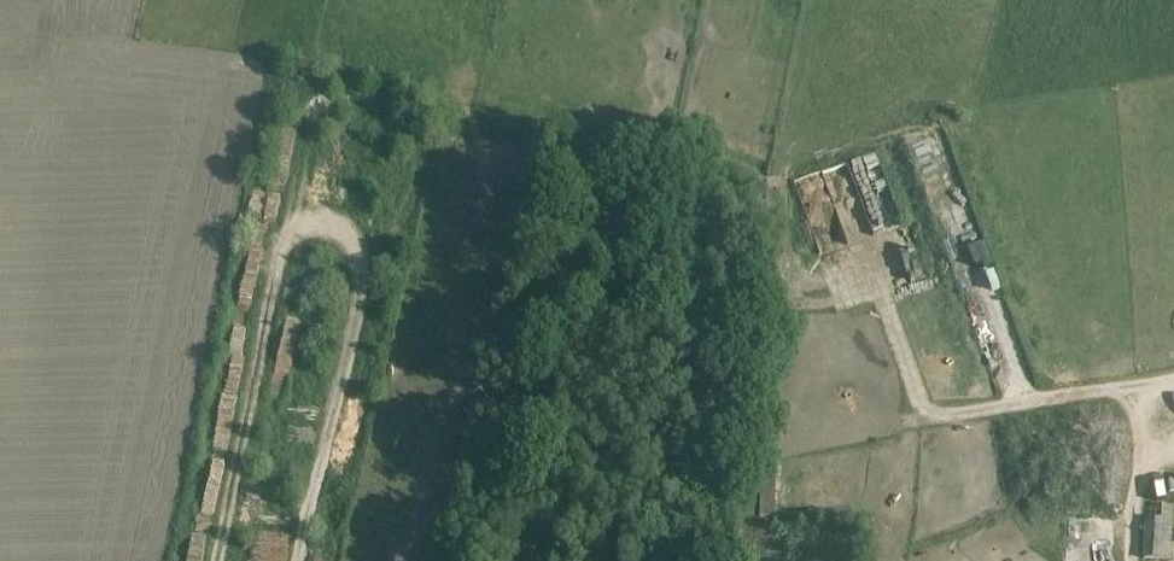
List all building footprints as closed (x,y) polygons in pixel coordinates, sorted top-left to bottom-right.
[(760,518),(774,518),(775,473),(761,473),(760,518)] [(1143,520),(1141,559),(1169,560),(1171,506),(1155,505),(1154,520),(1143,520)]
